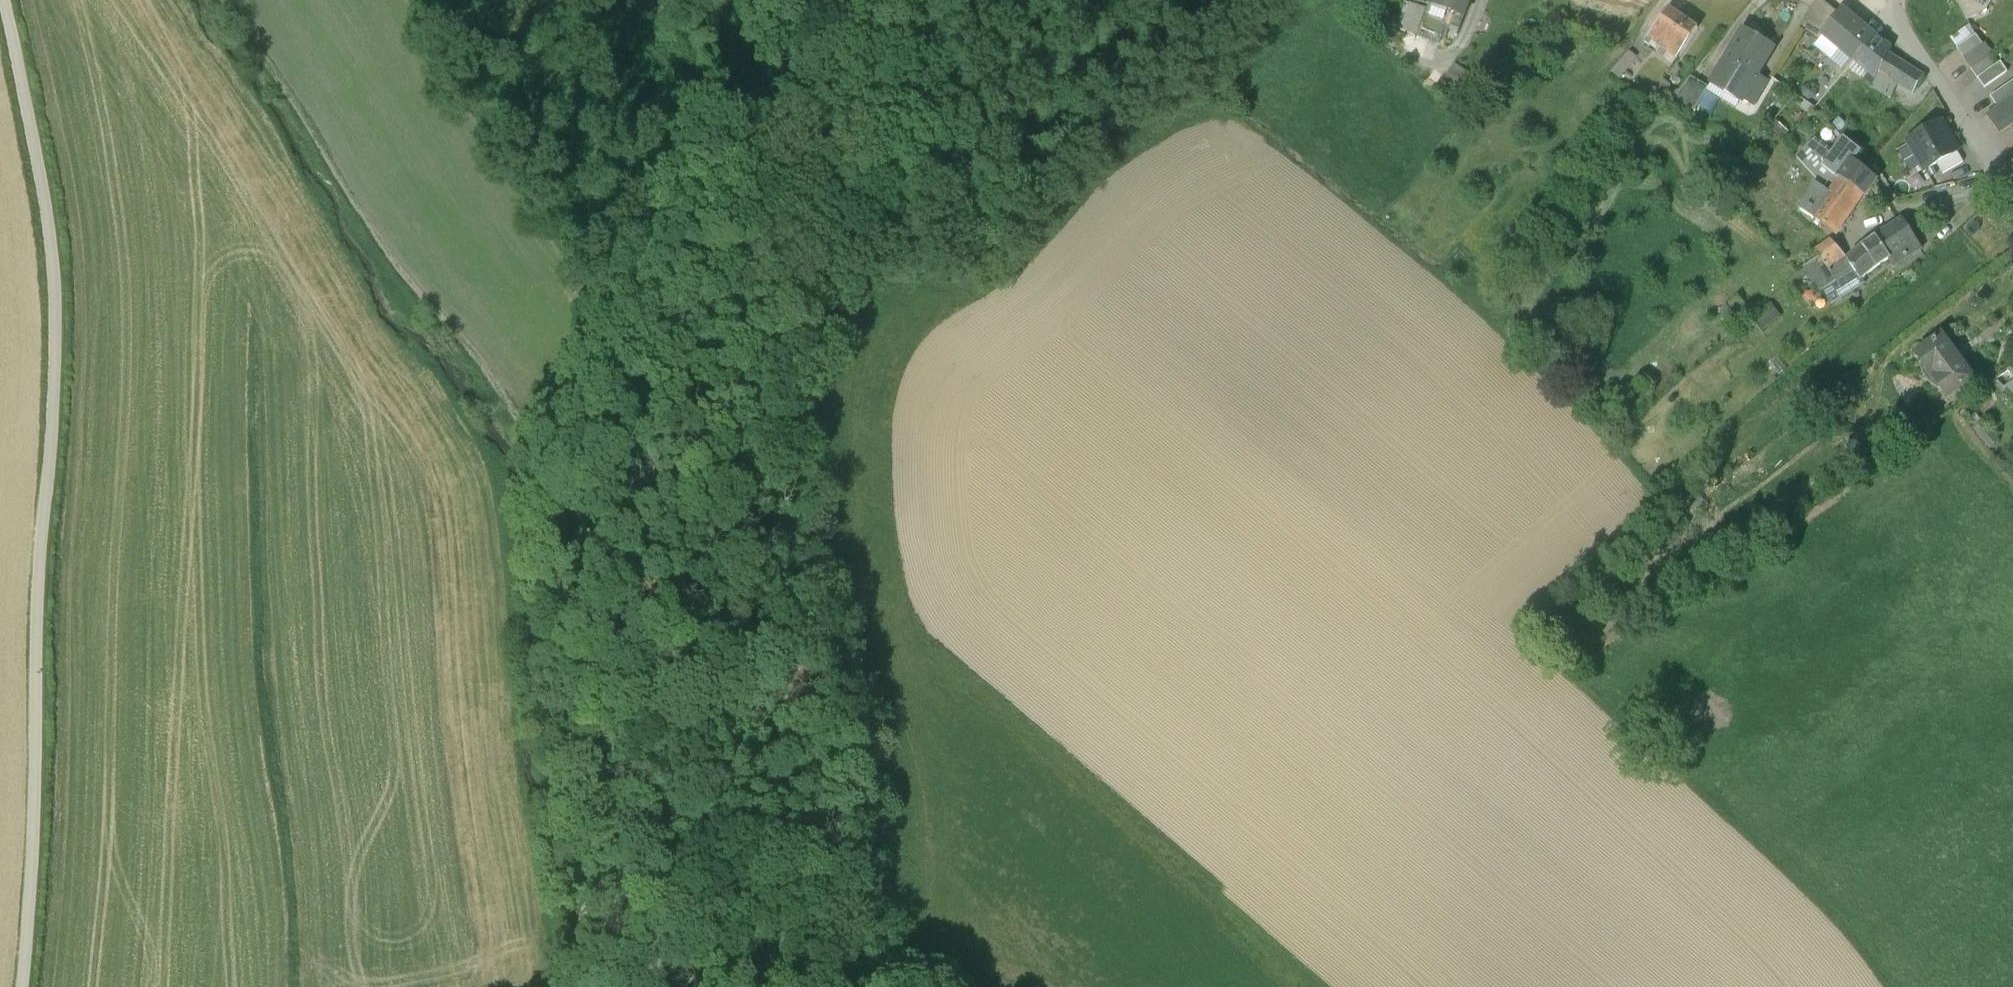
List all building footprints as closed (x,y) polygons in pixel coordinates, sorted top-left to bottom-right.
[(1433,10),(1466,21),(1474,0),(1437,0),(1433,10)] [(1955,6),(1968,26),(1987,15),(1990,10),(1988,8),(1995,0),(1965,0),(1955,6)] [(1822,41),(1840,20),(1821,4),(1802,34),(1818,48),(1822,44),(1823,44),(1825,43),(1822,41)] [(1441,50),(1443,42),(1457,47),(1466,21),(1433,10),(1421,44),(1441,50)] [(1825,43),(1855,68),(1877,42),(1844,14),(1840,20),(1822,41),(1825,43)] [(1671,15),(1646,49),(1651,53),(1655,49),(1679,66),(1700,36),(1671,15)] [(1744,37),(1713,89),(1742,106),(1744,105),(1757,81),(1759,83),(1775,55),(1744,37)] [(1965,63),(1984,50),(1977,40),(1958,53),(1965,63)] [(1855,68),(1878,85),(1880,80),(1890,61),(1893,55),(1877,42),(1855,68)] [(1973,75),(1994,60),(1986,48),(1984,50),(1965,63),(1973,75)] [(1625,83),(1635,57),(1623,52),(1613,78),(1625,83)] [(1890,61),(1880,80),(1899,91),(1914,100),(1925,81),(1909,71),(1908,72),(1890,61)] [(1880,80),(1878,85),(1876,88),(1871,86),(1867,90),(1892,105),(1899,91),(1880,80)] [(1757,81),(1744,105),(1756,112),(1770,89),(1759,83),(1757,81)] [(1692,84),(1676,106),(1696,118),(1711,94),(1692,84)] [(2012,131),(2012,102),(1987,120),(2001,139),(2012,131)] [(1941,127),(1909,146),(1927,176),(1959,157),(1941,127)] [(1826,151),(1834,141),(1823,133),(1815,142),(1826,151)] [(1853,166),(1854,168),(1862,158),(1845,145),(1830,166),(1844,178),(1853,166)] [(1835,190),(1839,184),(1825,173),(1826,171),(1822,167),(1803,149),(1795,160),(1826,194),(1831,187),(1835,190)] [(1853,166),(1844,178),(1830,166),(1826,171),(1825,173),(1839,184),(1842,187),(1865,203),(1878,185),(1854,168),(1853,166)] [(1818,191),(1800,215),(1838,241),(1865,203),(1842,187),(1831,200),(1818,191)] [(1877,243),(1891,265),(1895,271),(1921,255),(1903,227),(1877,243)] [(1865,291),(1862,286),(1878,273),(1891,265),(1877,243),(1866,251),(1849,265),(1831,278),(1821,264),(1808,272),(1833,312),(1865,291)] [(1833,246),(1817,259),(1821,264),(1831,278),(1849,265),(1833,246)] [(1747,319),(1760,335),(1779,321),(1766,304),(1747,319)] [(1943,339),(1916,358),(1923,367),(1920,369),(1921,371),(1922,374),(1923,378),(1925,382),(1927,385),(1930,388),(1934,392),(1938,394),(1939,396),(1942,394),(1949,403),(1975,385),(1943,339)] [(2004,394),(2012,388),(2012,373),(1996,385),(2004,394)]
